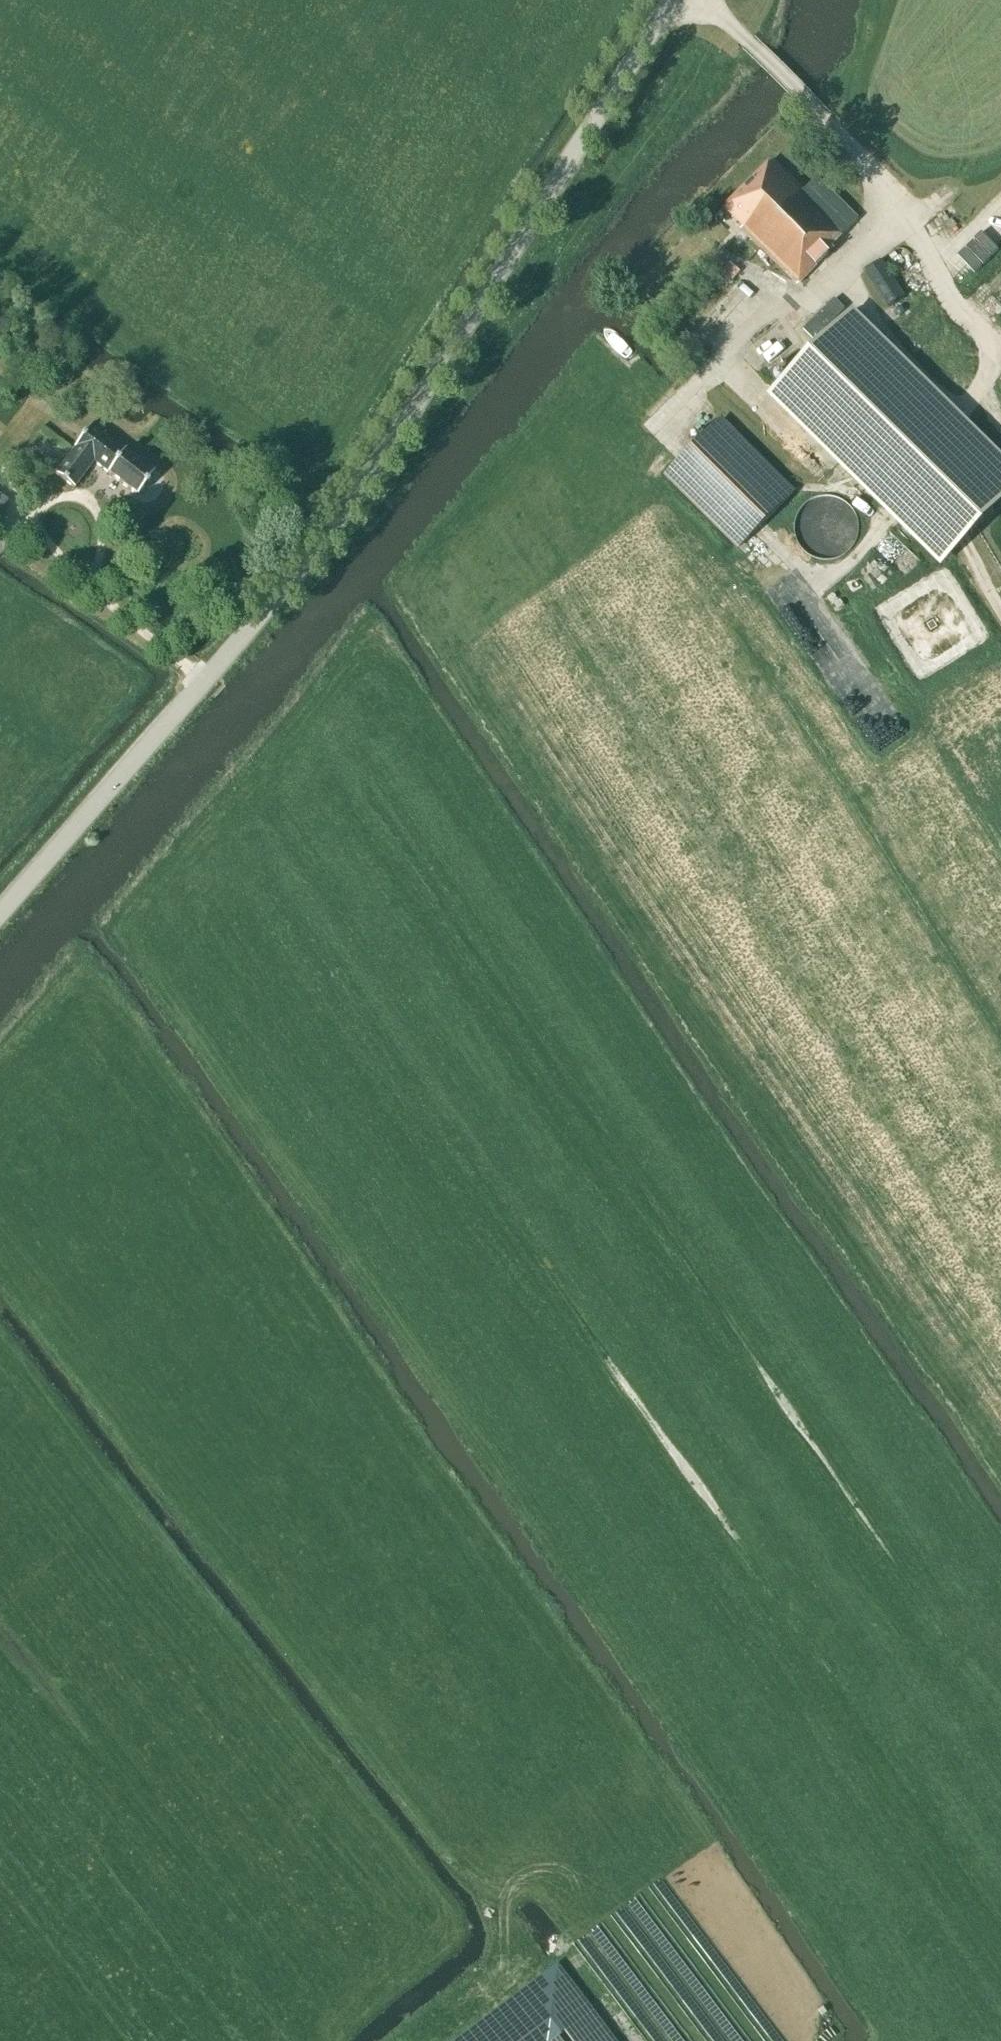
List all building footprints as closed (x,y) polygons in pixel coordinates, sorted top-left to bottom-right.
[(832,247),(859,220),(818,178),(805,192),(774,160),(725,207),(744,226),(741,229),(797,285),(834,249),(832,247)] [(888,309),(906,296),(882,259),(862,272),(888,309)] [(847,317),(775,390),(946,559),(1000,504),(1000,469),(847,317)] [(794,493),(721,420),(666,475),(739,548),(794,493)] [(108,474),(129,490),(137,496),(154,474),(124,452),(103,436),(106,433),(93,423),(74,448),(75,448),(55,475),(74,489),(93,462),(108,474)] [(8,500),(0,494),(0,511),(8,500)] [(881,543),(910,574),(923,562),(894,531),(881,543)]
